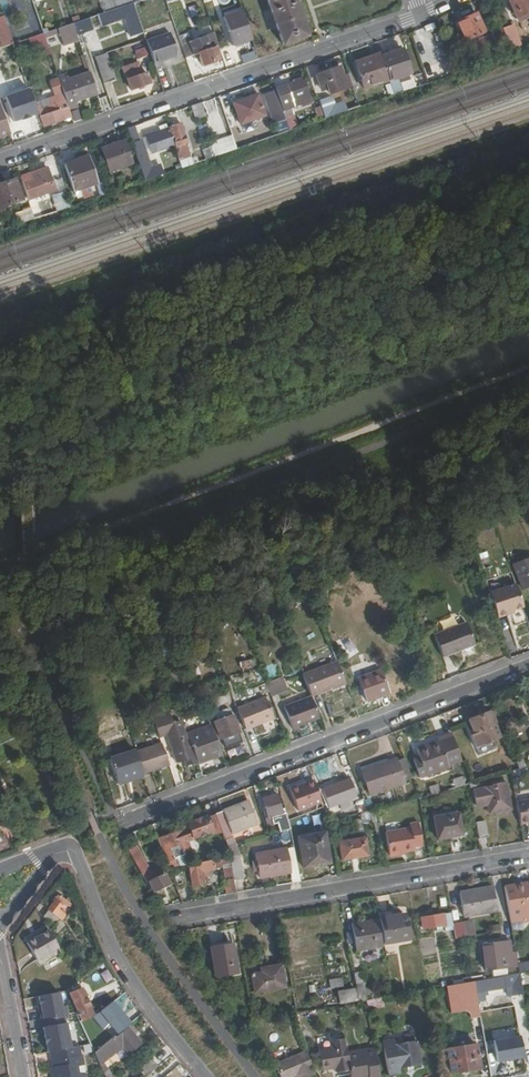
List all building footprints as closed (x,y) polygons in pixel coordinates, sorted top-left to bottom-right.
[(103,12),(109,10),(106,0),(99,0),(103,12)] [(109,10),(132,2),(134,2),(133,0),(106,0),(109,10)] [(282,43),(306,35),(298,12),(295,2),(294,0),(268,0),(282,43)] [(516,16),(528,11),(528,0),(509,0),(516,16)] [(109,10),(103,12),(107,22),(128,15),(130,22),(129,22),(132,32),(142,29),(132,2),(109,10)] [(223,16),(232,44),(239,42),(251,38),(241,10),(223,16)] [(497,33),(477,40),(479,45),(505,36),(498,15),(492,17),(497,33)] [(2,40),(0,41),(0,48),(13,44),(4,16),(0,17),(0,35),(2,40)] [(456,23),(463,43),(484,36),(477,16),(456,23)] [(73,23),(57,28),(60,36),(69,32),(76,30),(73,23)] [(76,25),(81,40),(87,38),(82,23),(76,25)] [(512,50),(523,46),(514,23),(503,27),(512,50)] [(146,39),(154,62),(177,54),(169,31),(146,39)] [(60,36),(63,46),(72,43),(69,32),(60,36)] [(43,33),(13,44),(16,51),(41,43),(43,48),(48,46),(43,33)] [(182,44),(186,56),(197,52),(202,65),(213,61),(213,59),(218,57),(214,46),(217,45),(213,33),(182,44)] [(136,57),(149,55),(147,46),(135,49),(136,57)] [(381,57),(389,81),(410,74),(405,58),(402,59),(399,51),(381,57)] [(95,56),(104,82),(114,78),(106,53),(95,56)] [(356,66),(365,90),(389,82),(389,81),(381,57),(380,54),(369,58),(370,62),(356,66)] [(123,66),(132,89),(139,87),(140,89),(145,88),(144,85),(151,82),(147,71),(142,73),(138,61),(123,66)] [(317,75),(320,85),(326,83),(330,94),(352,86),(349,75),(344,77),(341,67),(317,75)] [(59,77),(64,93),(68,104),(70,109),(79,106),(77,101),(97,94),(90,73),(67,80),(65,74),(58,77),(59,77)] [(64,93),(59,77),(50,80),(56,96),(64,93)] [(285,93),(291,109),(310,102),(303,82),(283,89),(285,93)] [(51,103),(38,108),(44,125),(72,115),(70,109),(68,104),(64,93),(56,96),(49,98),(51,103)] [(277,95),(283,111),(291,109),(285,93),(277,95)] [(19,99),(22,106),(9,110),(12,120),(29,115),(30,119),(38,116),(31,95),(19,99)] [(318,98),(325,119),(332,116),(325,96),(318,98)] [(234,105),(241,125),(264,117),(257,97),(234,105)] [(193,107),(197,120),(206,117),(201,104),(193,107)] [(6,135),(5,131),(9,129),(1,106),(0,106),(0,137),(6,135)] [(172,128),(178,147),(175,148),(179,160),(191,156),(186,144),(187,143),(181,125),(172,128)] [(127,129),(137,158),(139,158),(144,156),(139,140),(135,127),(127,129)] [(148,137),(153,153),(153,154),(175,146),(169,130),(148,137)] [(233,135),(209,142),(213,156),(237,149),(233,135)] [(139,140),(144,156),(146,155),(146,156),(153,153),(148,137),(139,140)] [(103,150),(111,172),(132,164),(125,143),(103,150)] [(139,158),(142,169),(150,166),(146,156),(146,155),(144,156),(139,158)] [(66,166),(75,192),(98,184),(89,158),(66,166)] [(23,183),(29,198),(38,195),(39,197),(55,191),(48,169),(38,172),(40,177),(23,183)] [(22,201),(15,179),(0,184),(0,209),(22,201)] [(58,194),(63,210),(73,207),(67,191),(58,194)] [(32,208),(36,219),(44,217),(40,206),(32,208)] [(513,565),(522,590),(528,588),(528,560),(513,565)] [(516,585),(490,593),(498,618),(524,610),(516,585)] [(474,647),(465,625),(433,638),(441,660),(474,647)] [(242,670),(256,666),(254,659),(240,663),(242,670)] [(386,693),(378,670),(356,678),(364,701),(386,693)] [(340,693),(332,672),(304,682),(309,696),(312,703),(340,693)] [(286,690),(281,677),(265,683),(270,696),(286,690)] [(277,716),(270,696),(236,708),(243,728),(277,716)] [(312,703),(309,696),(283,706),(291,728),(317,718),(312,703)] [(241,742),(231,716),(229,716),(227,710),(214,715),(215,718),(211,720),(223,749),(241,742)] [(181,736),(172,712),(151,720),(157,738),(164,736),(174,763),(193,755),(185,734),(181,736)] [(498,737),(489,714),(468,721),(473,733),(469,735),(474,747),(498,737)] [(221,754),(210,725),(185,734),(193,755),(196,763),(221,754)] [(459,763),(450,734),(437,738),(438,741),(415,748),(418,757),(412,759),(418,778),(446,769),(446,767),(459,763)] [(168,766),(159,743),(133,753),(140,772),(142,775),(168,766)] [(133,753),(132,750),(107,760),(117,785),(126,781),(125,777),(140,772),(133,753)] [(404,781),(397,759),(361,771),(369,794),(404,781)] [(454,786),(464,784),(462,776),(453,778),(454,786)] [(314,779),(290,788),(299,812),(323,803),(314,779)] [(347,800),(356,796),(349,779),(322,789),(329,806),(339,803),(341,809),(349,806),(347,800)] [(509,808),(504,781),(486,785),(486,787),(474,789),(477,808),(488,806),(488,807),(496,806),(496,811),(509,808)] [(290,829),(284,809),(280,810),(276,794),(262,798),(265,810),(263,811),(267,826),(278,823),(281,832),(290,829)] [(368,812),(362,796),(355,799),(361,813),(368,812)] [(515,801),(519,823),(528,822),(528,799),(515,801)] [(255,824),(247,801),(214,814),(227,847),(235,845),(231,834),(255,824)] [(384,815),(383,808),(374,811),(375,817),(384,815)] [(460,834),(456,814),(432,818),(436,838),(460,834)] [(190,852),(188,847),(193,845),(191,839),(212,831),(207,816),(184,824),(185,828),(156,839),(165,861),(190,852)] [(486,837),(483,820),(473,822),(476,839),(486,837)] [(421,846),(417,822),(407,824),(407,827),(384,830),(388,854),(412,850),(412,847),(421,846)] [(328,864),(323,834),(298,838),(303,868),(328,864)] [(11,851),(5,835),(0,837),(0,854),(1,855),(11,851)] [(367,855),(364,836),(337,841),(340,859),(367,855)] [(289,872),(285,849),(255,854),(258,877),(289,872)] [(147,875),(136,855),(131,858),(145,884),(147,884),(153,894),(168,885),(162,874),(157,878),(153,872),(147,875)] [(243,878),(239,856),(229,858),(229,862),(233,880),(243,878)] [(206,870),(222,867),(225,881),(223,881),(225,895),(235,893),(233,880),(229,862),(228,862),(227,858),(187,865),(191,887),(203,885),(201,876),(207,875),(206,870)] [(512,882),(515,896),(506,898),(509,920),(528,916),(528,879),(512,882)] [(496,911),(492,887),(459,893),(463,916),(496,911)] [(60,897),(49,910),(60,919),(62,921),(73,908),(60,897)] [(60,919),(49,910),(44,916),(55,925),(60,919)] [(450,925),(448,913),(419,918),(421,930),(450,925)] [(407,940),(403,915),(378,919),(382,943),(407,940)] [(382,943),(378,919),(351,923),(356,948),(382,943)] [(464,937),(461,919),(452,921),(455,938),(464,937)] [(61,948),(50,931),(29,944),(40,962),(61,948)] [(515,966),(513,950),(509,951),(507,940),(481,945),(485,971),(515,966)] [(236,973),(231,946),(208,950),(213,977),(236,973)] [(517,965),(519,974),(528,972),(528,962),(517,965)] [(284,987),(280,965),(265,968),(265,974),(250,976),(251,981),(253,981),(254,992),(284,987)] [(519,974),(520,985),(528,983),(528,972),(519,974)] [(363,984),(361,973),(352,975),(357,1003),(365,1001),(362,985),(363,984)] [(520,985),(519,974),(511,975),(515,995),(522,993),(520,985)] [(329,979),(330,988),(343,987),(342,978),(329,979)] [(506,989),(504,978),(474,983),(476,999),(488,997),(487,992),(506,989)] [(474,983),(473,982),(446,987),(447,996),(470,992),(471,996),(465,997),(469,1021),(480,1019),(476,999),(474,983)] [(72,993),(87,1030),(98,1025),(83,989),(72,993)] [(38,996),(43,1021),(67,1015),(61,991),(38,996)] [(383,997),(367,1001),(369,1011),(385,1006),(383,997)] [(111,1020),(116,1030),(132,1021),(126,1011),(111,1020)] [(130,1029),(97,1055),(99,1060),(105,1073),(108,1070),(106,1064),(126,1048),(130,1053),(141,1045),(133,1036),(135,1035),(130,1029)] [(346,1055),(343,1038),(331,1041),(333,1048),(319,1051),(322,1070),(336,1068),(336,1072),(349,1070),(346,1055)] [(419,1064),(415,1043),(393,1047),(393,1042),(382,1044),(387,1074),(397,1072),(397,1067),(419,1064)] [(478,1068),(473,1043),(445,1048),(447,1062),(440,1063),(442,1074),(478,1068)] [(373,1051),(346,1055),(349,1070),(350,1076),(360,1076),(367,1076),(378,1076),(373,1051)] [(305,1052),(275,1066),(281,1076),(295,1076),(296,1076),(312,1076),(315,1076),(305,1052)] [(494,1052),(486,1053),(490,1076),(499,1076),(494,1052)] [(97,1055),(95,1053),(50,1063),(52,1071),(86,1063),(99,1060),(97,1055)] [(159,1067),(153,1059),(140,1069),(146,1076),(147,1076),(159,1067)] [(86,1063),(89,1076),(107,1076),(105,1073),(99,1060),(86,1063)]
